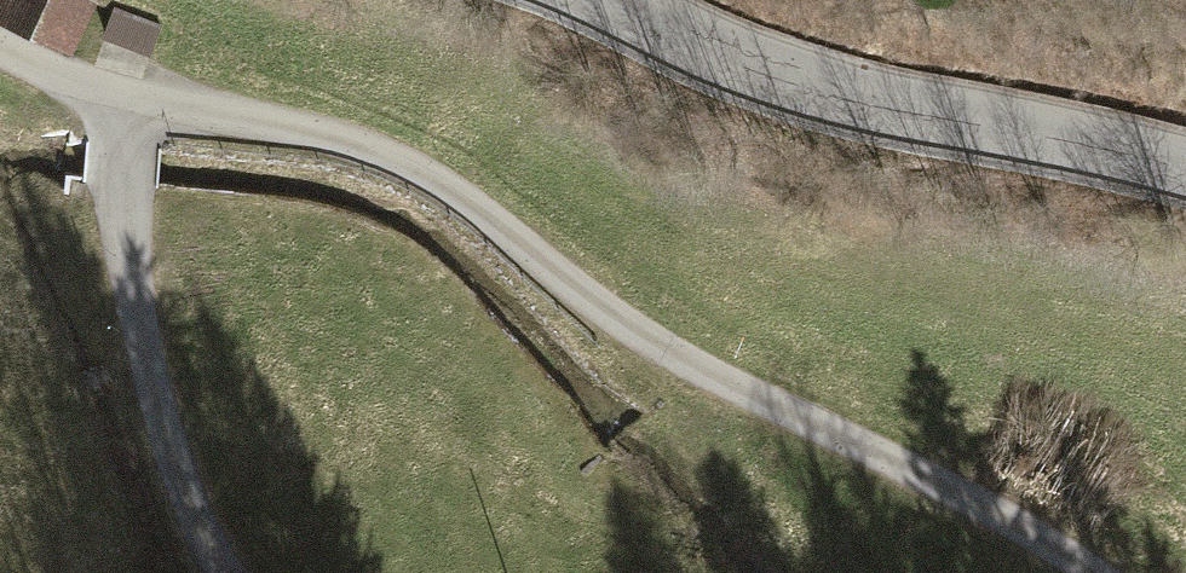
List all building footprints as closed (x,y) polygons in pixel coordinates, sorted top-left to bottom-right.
[(24,26),(69,48),(92,0),(36,0),(24,26)] [(160,24),(110,6),(100,34),(149,52),(160,24)]
